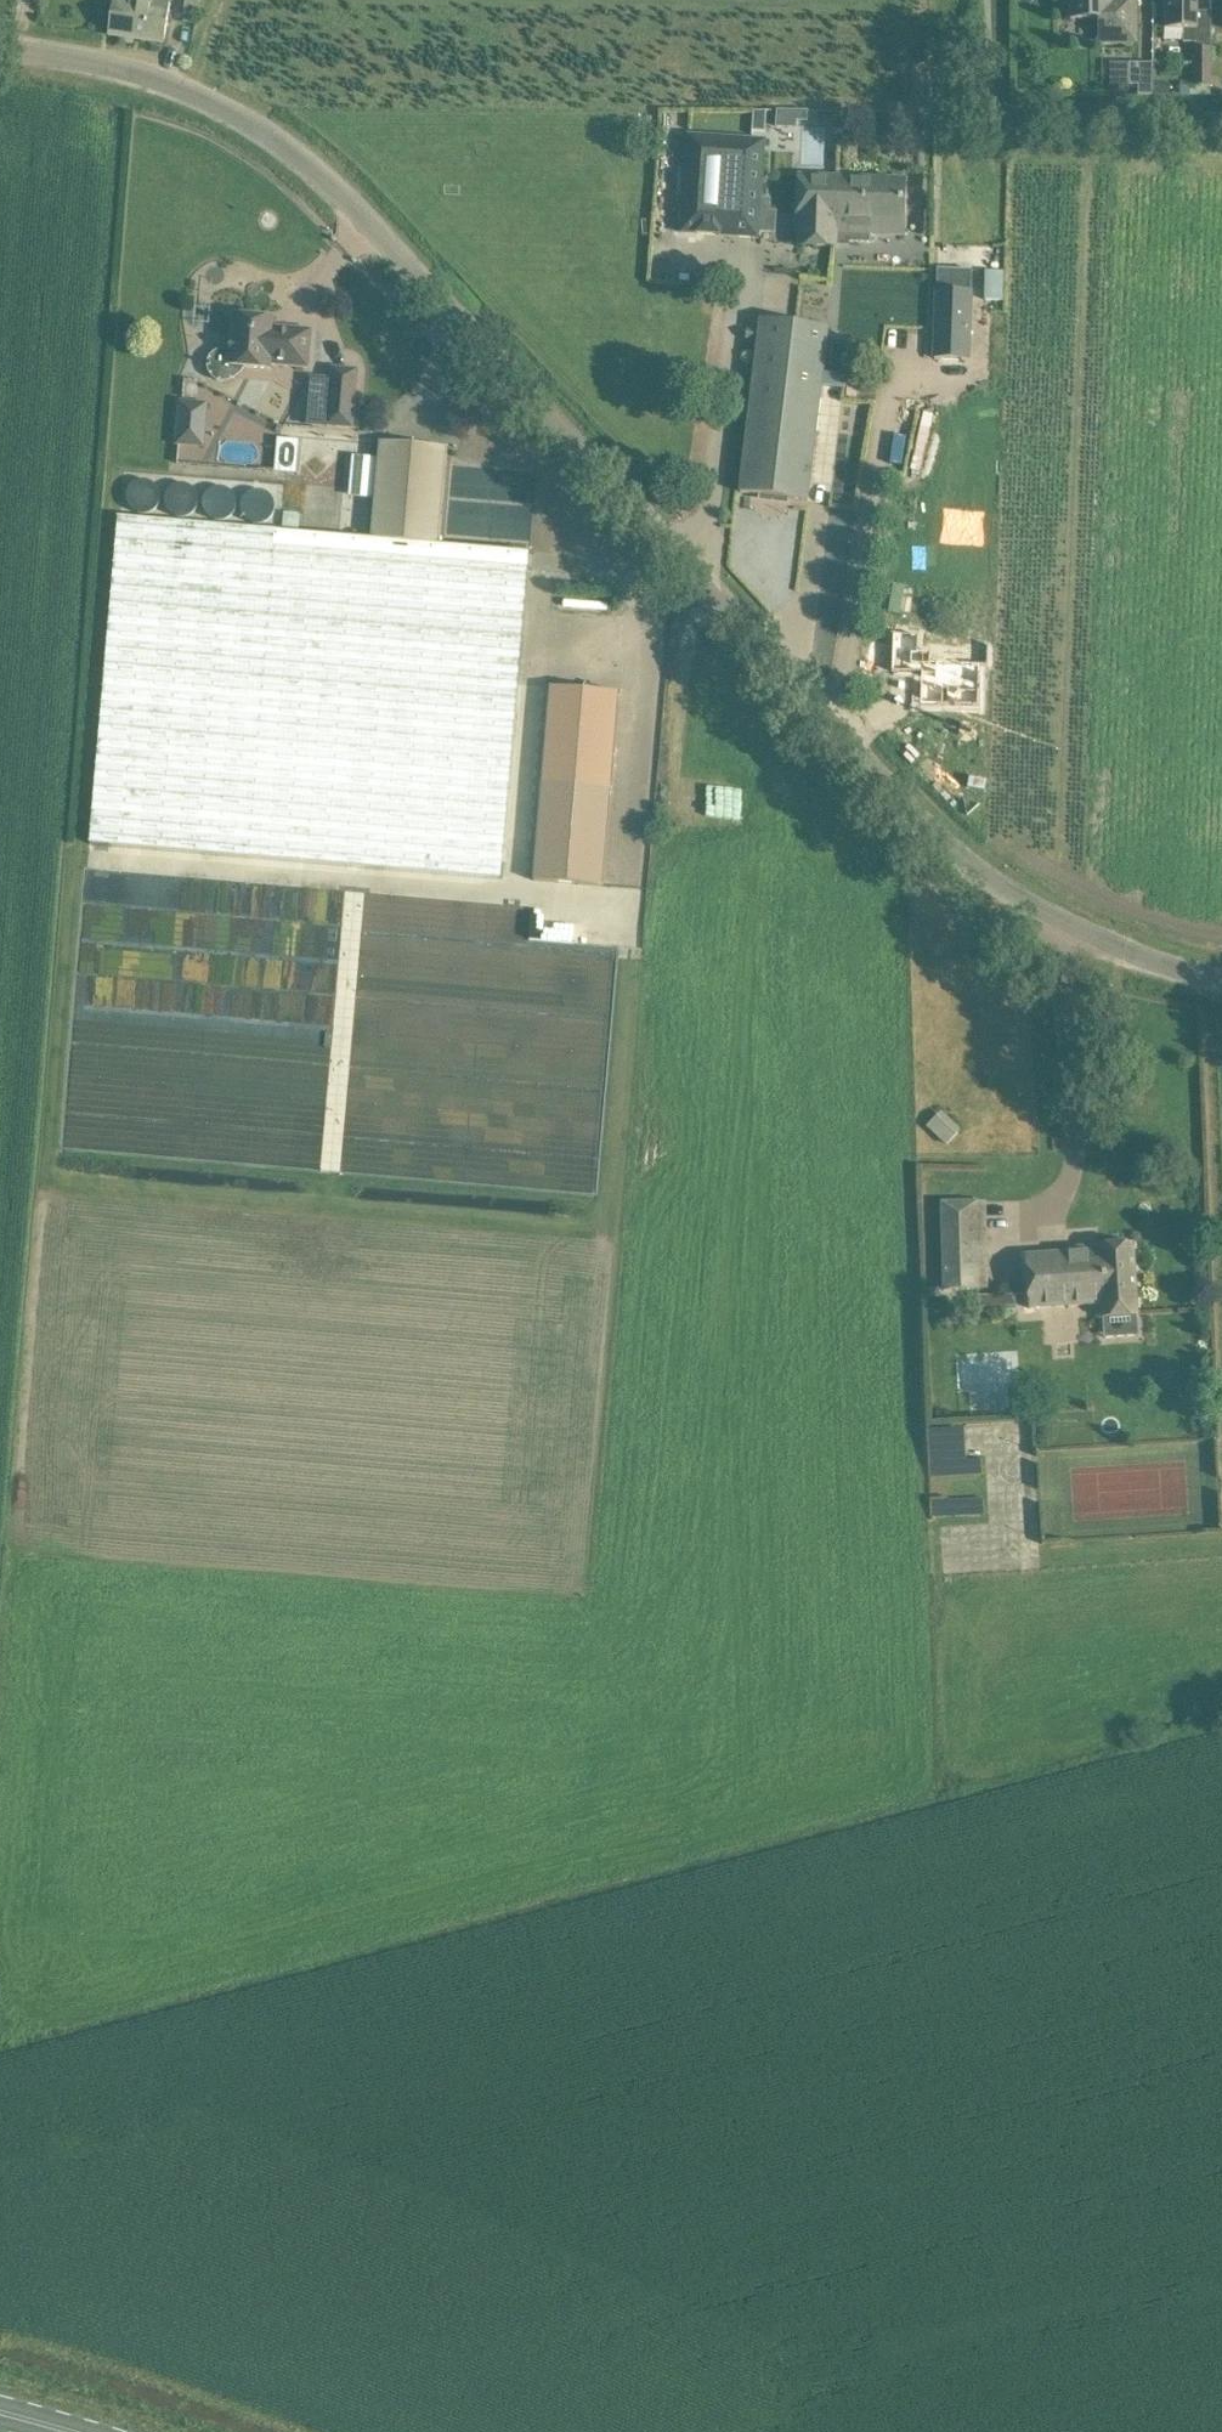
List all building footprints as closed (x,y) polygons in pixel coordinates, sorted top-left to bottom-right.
[(168,19),(171,0),(114,0),(109,35),(165,43),(168,19)] [(197,27),(201,0),(189,0),(185,25),(197,27)] [(1137,27),(1137,3),(1111,3),(1111,0),(1073,0),(1072,18),(1110,19),(1109,41),(1137,41),(1137,27)] [(1197,8),(1197,0),(1165,0),(1165,29),(1184,29),(1184,42),(1197,42),(1197,8)] [(1191,97),(1211,96),(1212,49),(1196,49),(1195,87),(1191,87),(1191,97)] [(1153,95),(1154,64),(1130,63),(1130,85),(1139,86),(1139,94),(1153,95)] [(682,233),(759,238),(765,141),(688,135),(682,233)] [(801,176),(798,245),(835,246),(835,241),(869,243),(870,234),(870,225),(904,226),(905,180),(801,176)] [(1002,299),(1003,270),(985,270),(984,298),(1002,299)] [(935,359),(969,360),(972,290),(938,288),(935,359)] [(227,339),(224,366),(271,370),(271,365),(309,368),(312,330),(275,327),(275,320),(275,319),(234,315),(232,340),(227,339)] [(808,501),(829,327),(762,320),(741,493),(808,501)] [(353,429),(358,370),(333,368),(327,426),(353,429)] [(175,443),(206,444),(207,400),(177,398),(175,443)] [(298,474),(301,441),(278,439),(275,472),(298,474)] [(439,545),(448,448),(380,442),(372,539),(118,517),(90,844),(501,880),(530,553),(439,545)] [(250,488),(250,473),(225,473),(225,487),(250,488)] [(126,517),(154,517),(154,479),(127,479),(126,517)] [(232,526),(234,507),(188,502),(185,521),(232,526)] [(888,637),(887,676),(917,677),(916,708),(975,710),(975,668),(925,668),(925,655),(903,655),(903,637),(888,637)] [(550,689),(541,784),(533,880),(604,886),(619,694),(550,689)] [(925,1126),(945,1145),(959,1129),(939,1111),(925,1126)] [(945,1291),(989,1289),(985,1203),(941,1205),(945,1291)] [(1068,1253),(1026,1255),(1030,1309),(1103,1305),(1104,1320),(1105,1340),(1141,1338),(1139,1318),(1134,1244),(1067,1249),(1068,1253)] [(1013,1294),(978,1295),(979,1309),(1014,1308),(1013,1294)] [(988,1499),(1034,1496),(1030,1420),(1004,1422),(1005,1438),(1003,1439),(1005,1471),(994,1472),(991,1429),(983,1430),(988,1499)] [(964,1430),(930,1430),(930,1451),(964,1451),(964,1430)]
